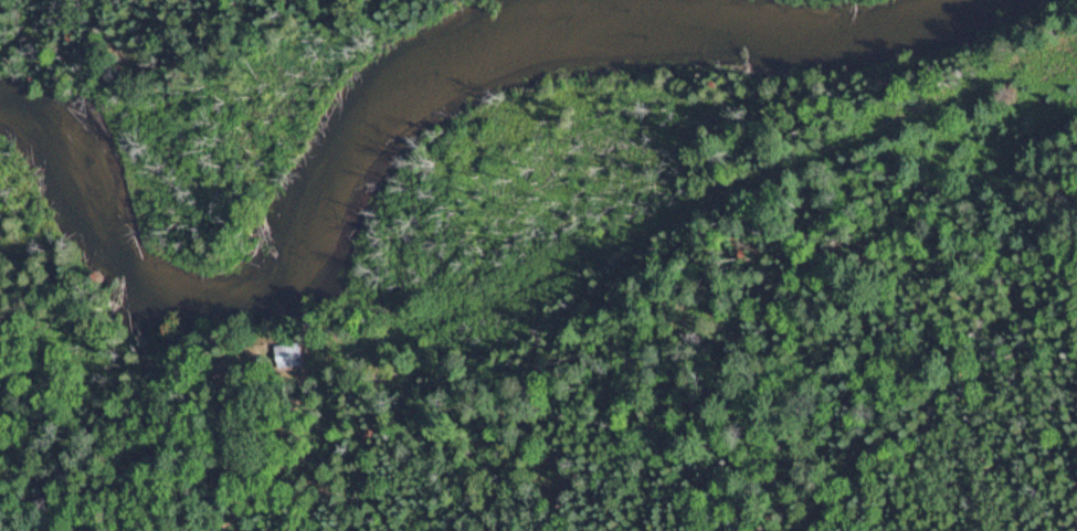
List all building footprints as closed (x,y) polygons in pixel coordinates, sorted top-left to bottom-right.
[(278,345),(281,368),(306,365),(304,342),(278,345)]
